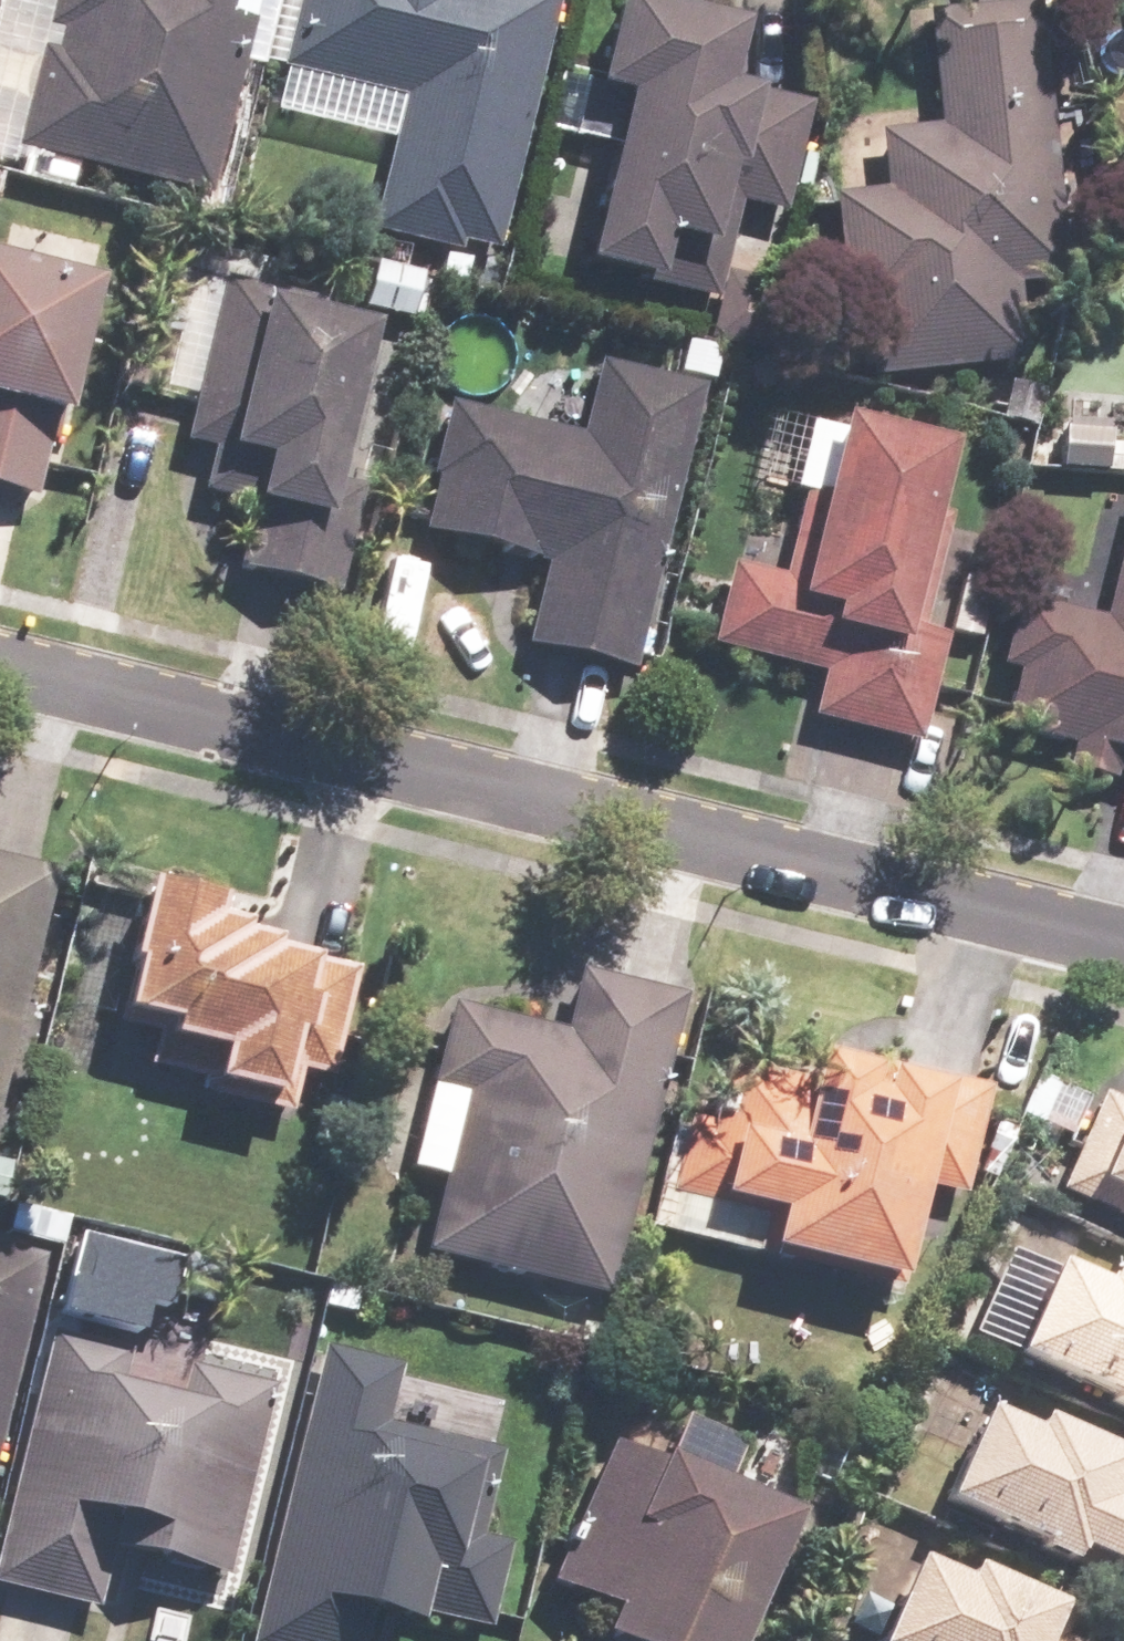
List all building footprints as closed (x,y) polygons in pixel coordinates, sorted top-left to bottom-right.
[(199,200),(232,69),(246,72),(265,0),(46,0),(45,2),(36,0),(0,0),(0,149),(199,200)] [(548,0),(290,0),(272,72),(394,103),(360,234),(450,256),(452,247),(483,255),(548,0)] [(727,33),(600,1),(576,96),(610,105),(567,271),(707,306),(732,207),(776,218),(804,108),(713,85),(727,33)] [(1061,282),(1027,2),(917,15),(931,129),(870,137),(876,192),(824,198),(839,320),(855,318),(863,381),(1019,362),(1010,288),(1061,282)] [(191,276),(167,270),(152,335),(170,340),(158,392),(187,399),(176,446),(203,452),(192,497),(242,509),(227,572),(326,596),(352,491),(320,483),(356,333),(312,323),(316,306),(263,293),(270,267),(198,250),(191,276)] [(365,267),(355,309),(402,320),(412,278),(365,267)] [(0,269),(0,496),(27,502),(80,289),(0,269)] [(624,675),(692,391),(589,366),(572,438),(442,407),(411,534),(539,565),(519,650),(624,675)] [(822,432),(761,417),(744,486),(794,498),(775,579),(723,566),(703,649),(815,676),(804,722),(912,748),(938,640),(912,634),(940,519),(919,514),(934,454),(824,427),(822,432)] [(1094,623),(1009,602),(992,670),(1009,674),(995,732),(1064,748),(1058,773),(1108,785),(1109,778),(1123,781),(1123,500),(1094,623)] [(986,585),(956,578),(943,634),(972,641),(986,585)] [(47,874),(0,862),(0,1067),(47,874)] [(321,1083),(345,976),(255,956),(257,948),(224,941),(226,933),(200,927),(204,910),(129,894),(100,1025),(148,1036),(146,1046),(205,1059),(196,1097),(283,1117),(292,1076),(321,1083)] [(597,1302),(673,1001),(568,975),(553,1034),(443,1007),(401,1174),(434,1182),(415,1257),(597,1302)] [(761,1221),(752,1258),(883,1289),(907,1188),(954,1199),(980,1090),(876,1065),(873,1079),(799,1061),(793,1088),(716,1070),(701,1130),(679,1125),(662,1198),(761,1221)] [(1121,1232),(1123,1233),(1123,1113),(1093,1099),(1051,1194),(1123,1227),(1121,1232)] [(33,1262),(0,1254),(0,1401),(33,1262)] [(997,1363),(1095,1407),(1093,1412),(1123,1427),(1123,1295),(1095,1281),(1088,1296),(1039,1273),(997,1363)] [(43,1333),(0,1510),(0,1590),(89,1612),(103,1555),(218,1583),(266,1387),(178,1366),(168,1408),(111,1394),(121,1352),(43,1333)] [(315,1348),(245,1640),(348,1640),(353,1620),(405,1632),(408,1617),(481,1634),(501,1547),(471,1540),(492,1453),(379,1426),(394,1367),(315,1348)] [(927,1509),(1024,1553),(1021,1559),(1052,1573),(1056,1565),(1123,1596),(1123,1492),(1123,1490),(1123,1465),(1095,1452),(1092,1458),(1023,1427),(1017,1441),(968,1419),(927,1509)] [(779,1525),(602,1448),(540,1592),(596,1616),(584,1640),(728,1640),(779,1525)] [(866,1640),(1054,1640),(1065,1616),(1020,1596),(1016,1604),(952,1575),(945,1591),(897,1570),(866,1640)]
